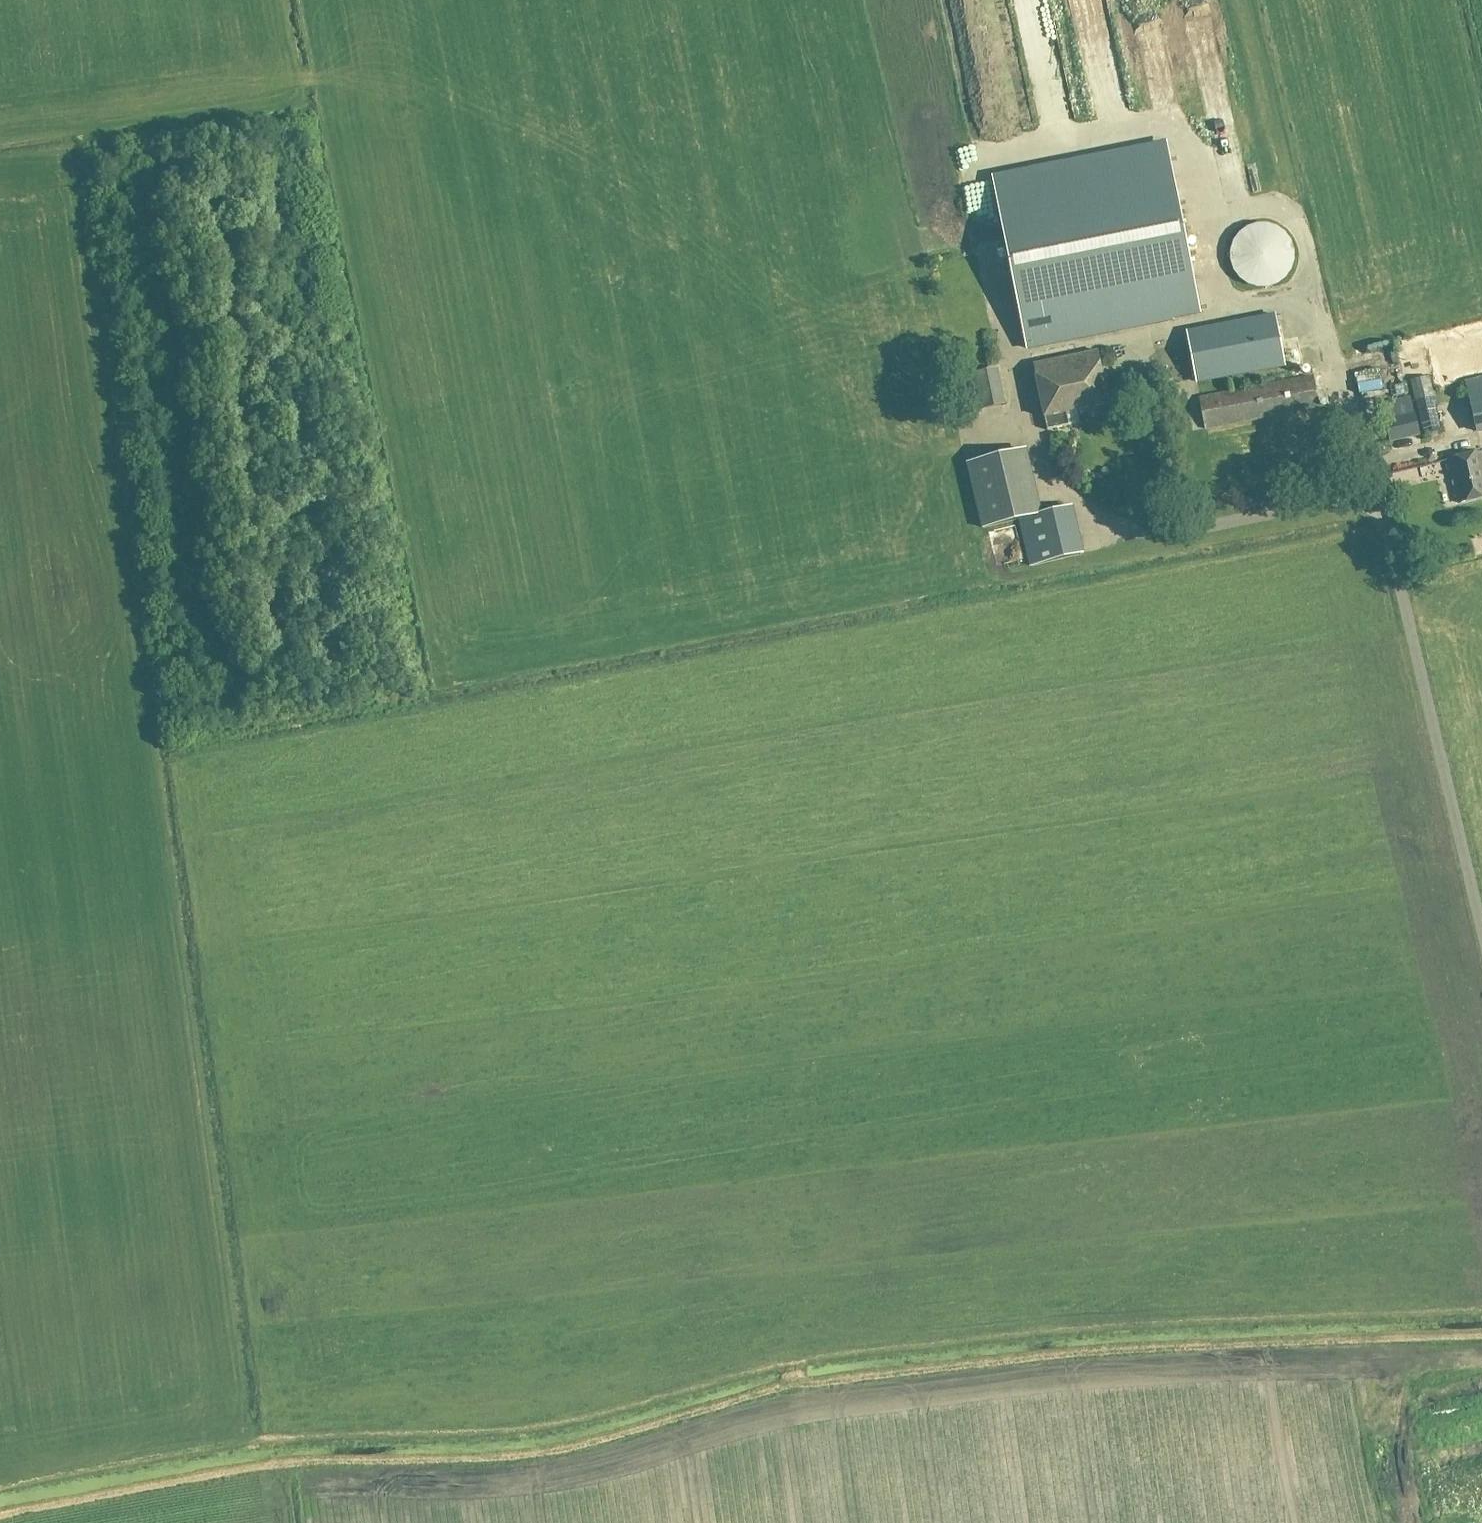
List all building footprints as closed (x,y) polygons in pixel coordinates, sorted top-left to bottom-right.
[(1199,313),(1186,249),(1166,145),(994,179),(1017,283),(1030,348),(1199,313)] [(1278,229),(1269,225),(1258,225),(1244,229),(1238,236),(1231,245),(1229,259),(1234,274),(1245,284),(1260,288),(1280,283),(1291,270),(1294,257),(1291,244),(1285,234),(1278,229)] [(1273,316),(1187,332),(1196,382),(1283,365),(1273,316)] [(1098,352),(1034,365),(1047,431),(1070,426),(1067,413),(1109,404),(1098,352)] [(1312,377),(1199,399),(1205,430),(1318,409),(1312,377)] [(1439,431),(1427,377),(1410,381),(1422,435),(1439,431)] [(1464,383),(1476,432),(1481,430),(1481,378),(1464,383)] [(1002,405),(999,393),(974,398),(977,410),(1002,405)] [(1414,415),(1385,422),(1390,441),(1418,435),(1414,415)] [(1473,429),(1453,434),(1456,444),(1476,439),(1473,429)] [(1019,520),(1039,515),(1024,451),(967,465),(983,529),(1019,520)] [(1481,498),(1481,454),(1481,453),(1448,461),(1458,504),(1481,498)] [(1417,472),(1423,486),(1441,478),(1433,460),(1407,472),(1408,475),(1417,472)] [(1039,515),(1019,520),(1031,567),(1080,554),(1069,508),(1039,515)]
